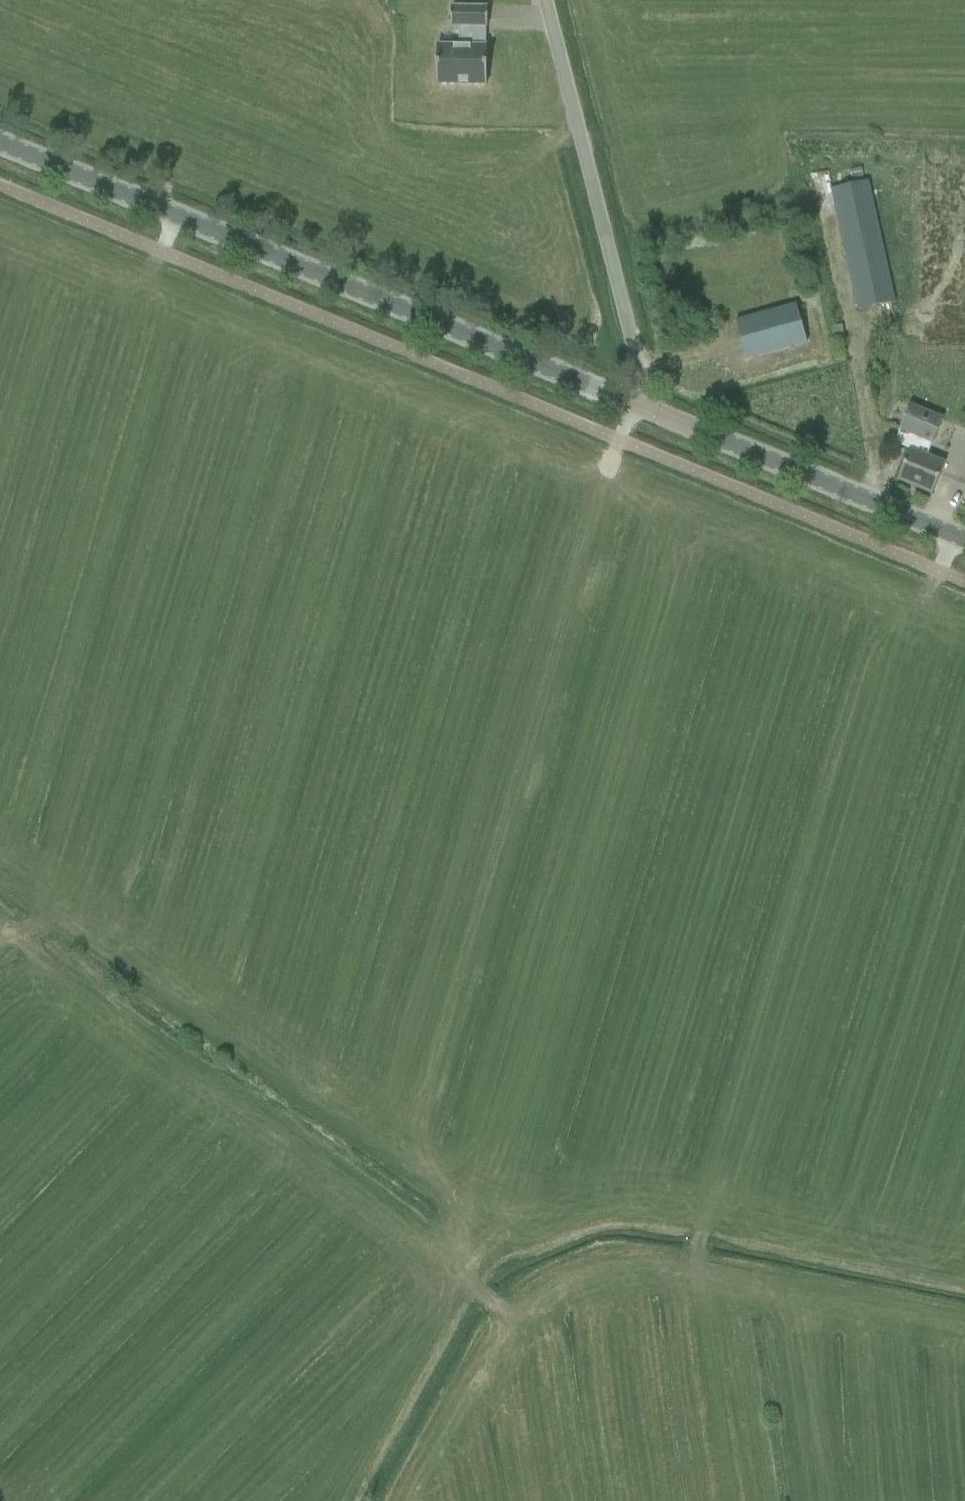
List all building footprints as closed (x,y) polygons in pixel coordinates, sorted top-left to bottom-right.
[(437,46),(436,85),(486,85),(486,47),(481,47),(481,27),(487,27),(487,9),(451,8),(451,27),(463,27),(463,51),(440,50),(440,46),(437,46)] [(867,181),(831,189),(859,310),(895,302),(867,181)] [(796,305),(735,321),(746,360),(806,343),(796,305)] [(945,463),(929,456),(944,418),(910,404),(894,443),(910,449),(897,481),(932,495),(945,463)]
